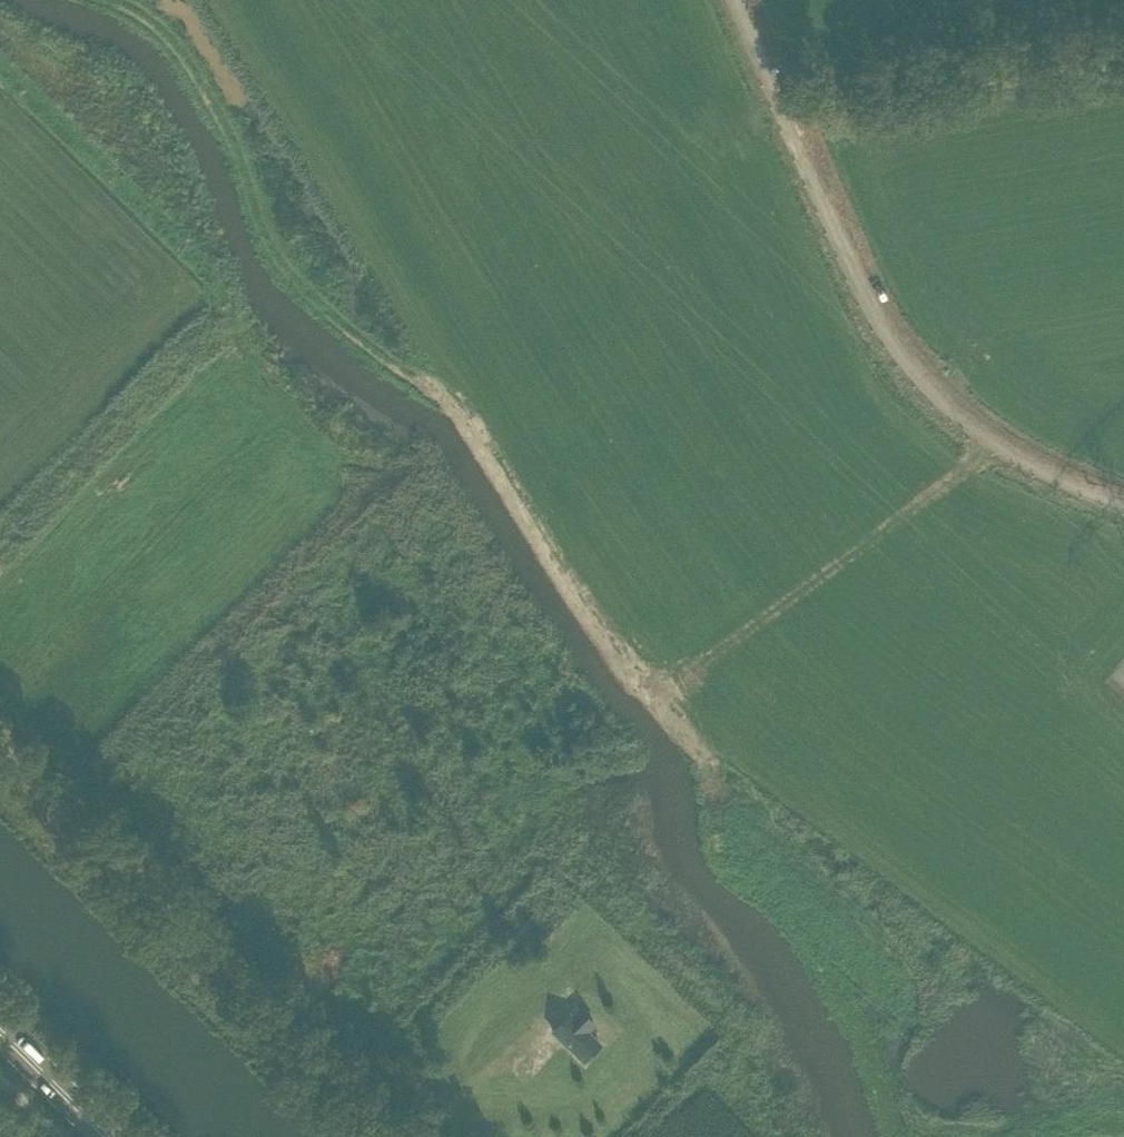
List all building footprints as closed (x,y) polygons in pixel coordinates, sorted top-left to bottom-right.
[(591,1025),(577,1011),(570,1019),(566,1014),(550,1031),(582,1061),(597,1045),(584,1032),(591,1025)]
